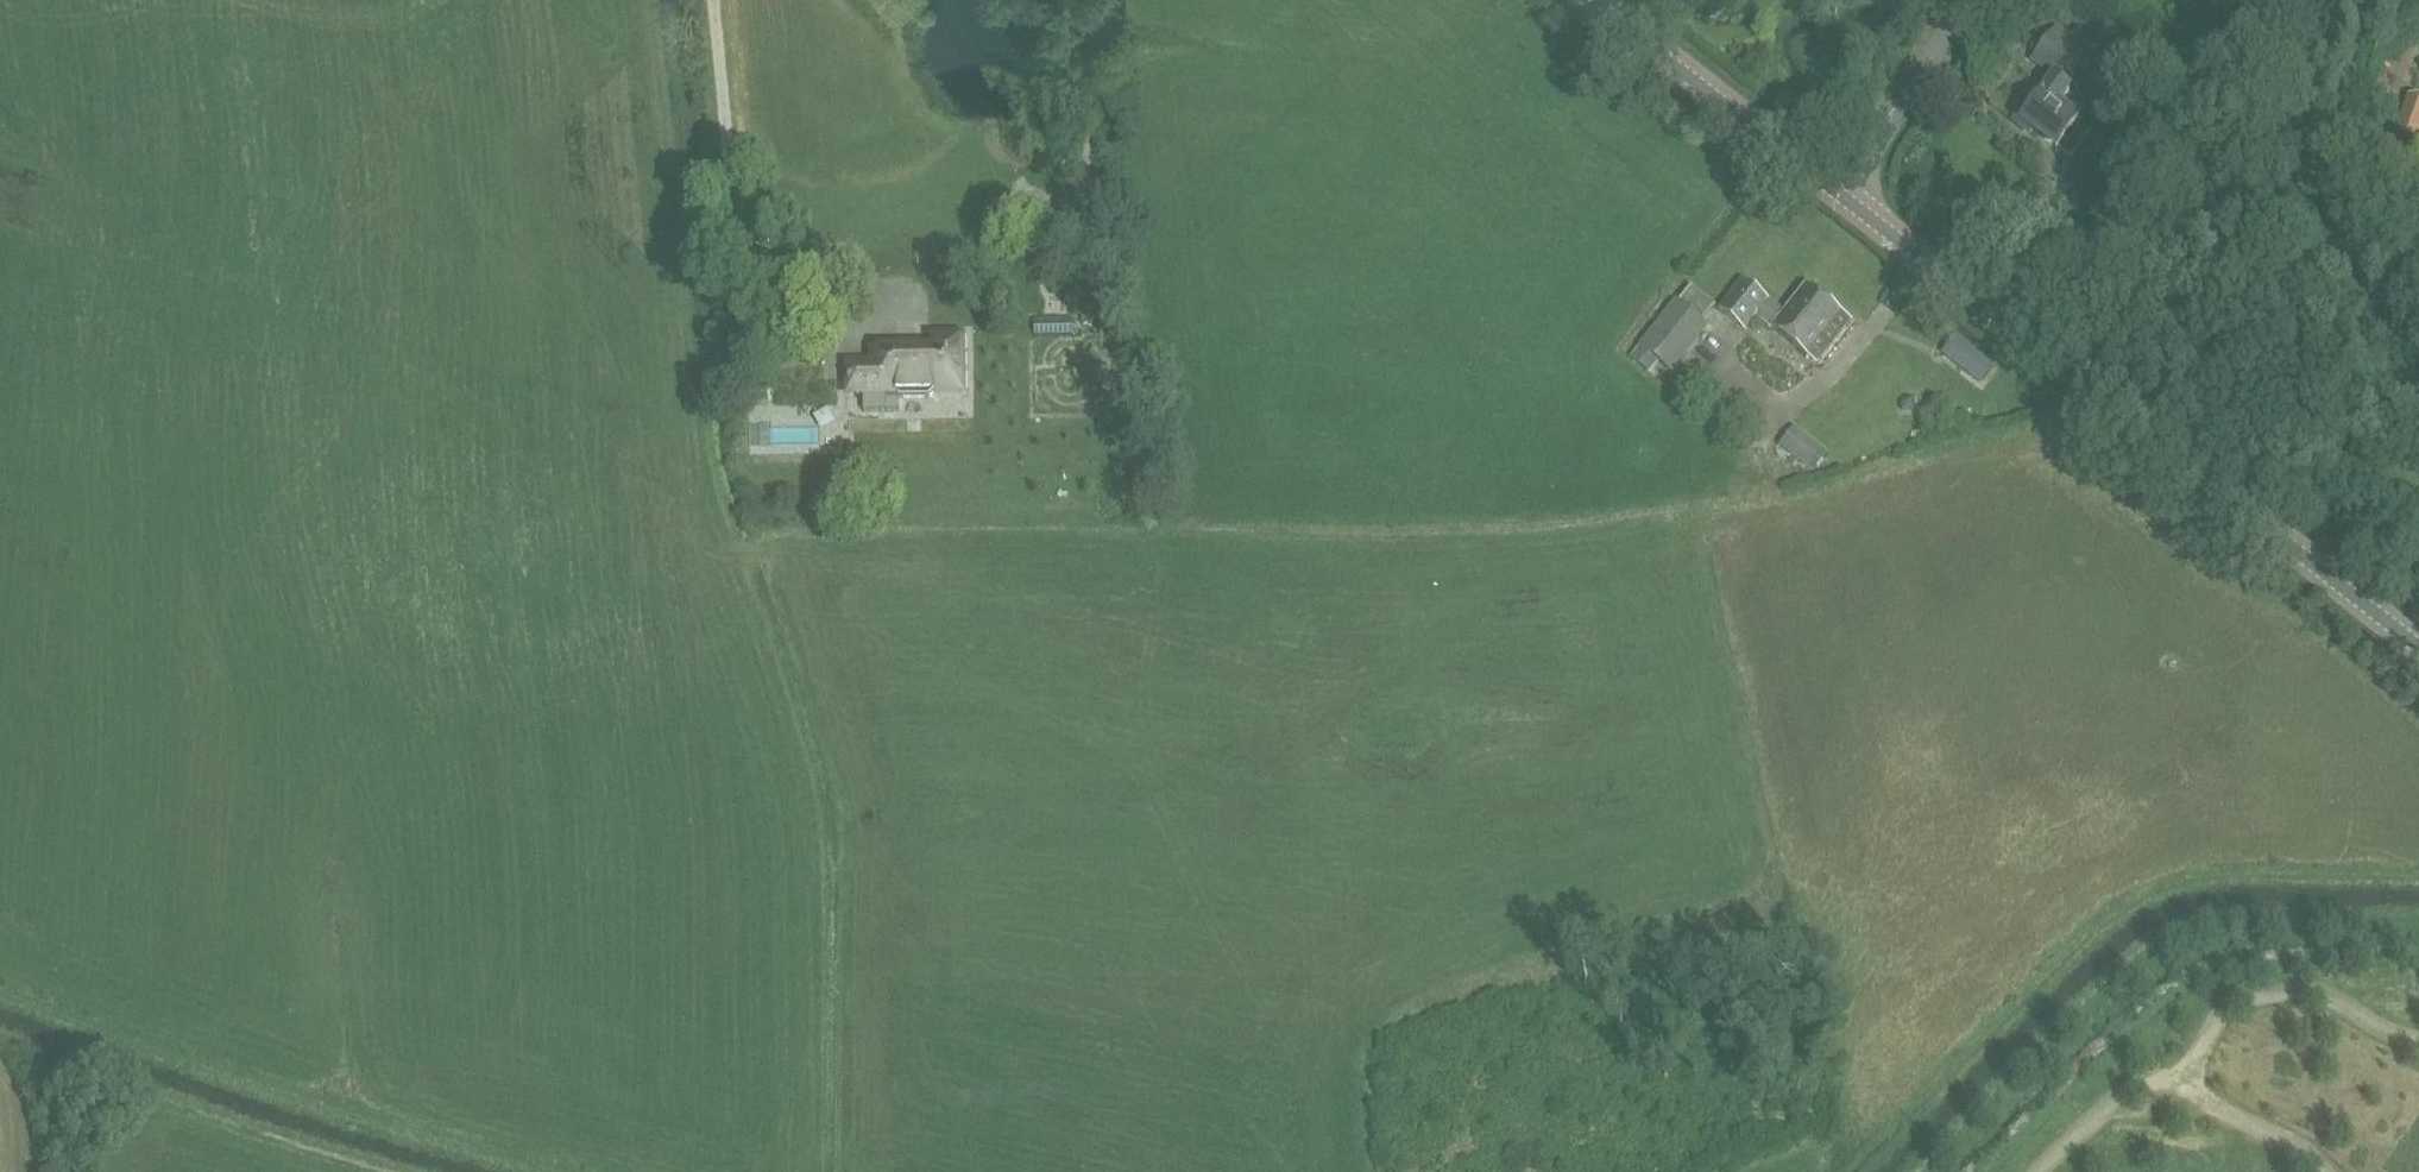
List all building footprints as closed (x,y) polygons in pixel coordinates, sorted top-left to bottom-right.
[(2032,61),(2052,76),(2078,42),(2058,27),(2032,61)] [(2033,128),(2065,153),(2086,126),(2077,120),(2079,118),(2058,101),(2069,86),(2055,75),(2027,111),(2024,109),(2015,120),(2030,132),(2033,128)] [(2418,141),(2418,99),(2408,95),(2396,133),(2418,141)] [(1756,315),(1809,356),(1842,314),(1806,285),(1785,311),(1769,299),(1769,300),(1743,280),(1720,309),(1745,329),(1756,315)] [(1639,347),(1673,374),(1710,326),(1676,300),(1639,347)] [(848,365),(849,394),(965,392),(963,337),(935,337),(931,342),(931,350),(873,351),(873,365),(848,365)] [(1943,353),(1967,371),(1979,355),(1955,337),(1943,353)] [(1908,398),(1902,404),(1902,410),(1914,410),(1914,398),(1908,398)] [(1779,445),(1814,473),(1830,453),(1795,425),(1779,445)]
